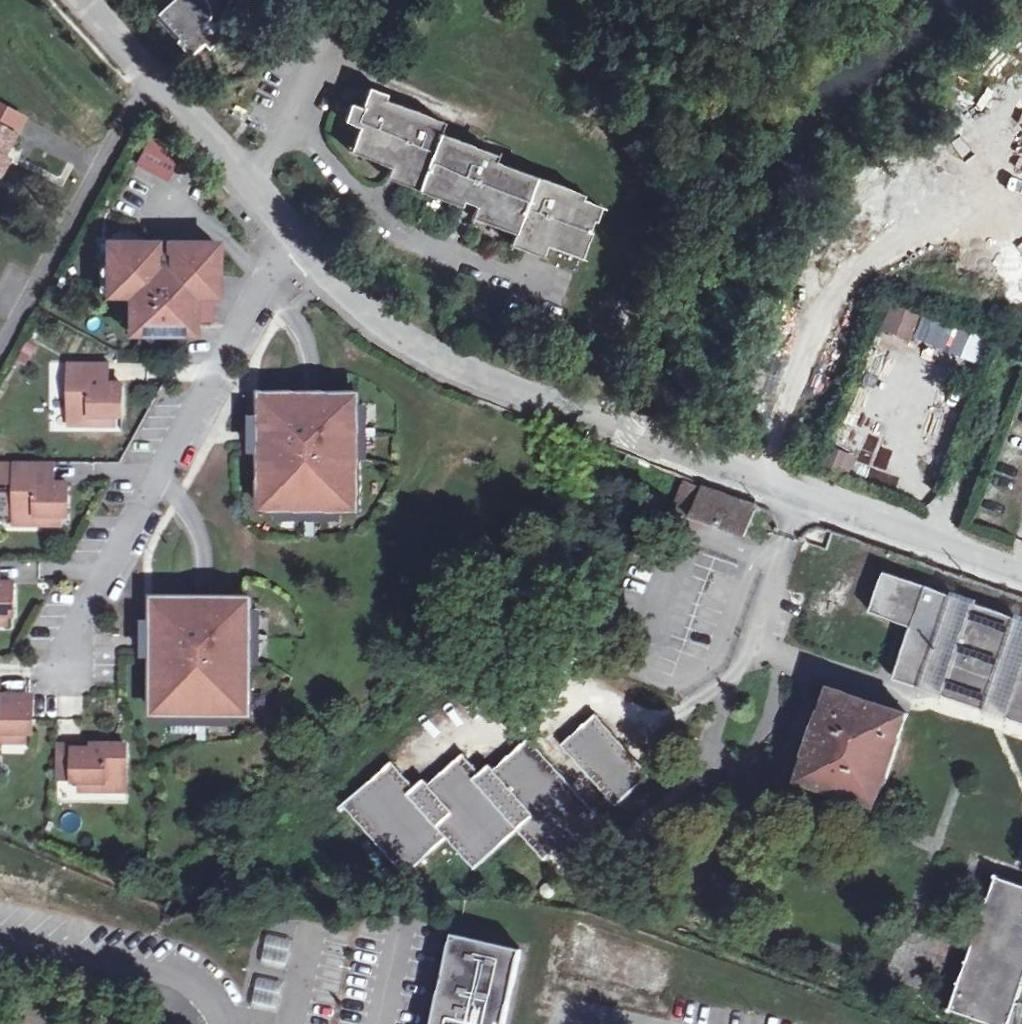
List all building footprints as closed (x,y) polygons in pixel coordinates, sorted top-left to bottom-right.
[(176,34),(181,38),(178,42),(203,61),(214,48),(218,52),(234,31),(228,25),(221,25),(216,22),(214,19),(214,15),(218,11),(219,6),(215,0),(179,0),(168,16),(183,27),(176,34)] [(232,10),(252,20),(254,27),(260,29),(268,28),(271,23),(271,15),(268,7),(271,0),(235,0),(232,10)] [(252,20),(232,10),(230,16),(254,27),(252,20)] [(163,23),(176,34),(183,27),(168,16),(163,23)] [(506,227),(524,233),(527,222),(543,229),(558,235),(563,226),(580,232),(596,192),(574,183),(576,175),(492,145),(493,141),(432,118),(434,109),(376,89),(378,81),(364,76),(357,93),(348,91),(343,109),(357,115),(349,136),(387,149),(405,156),(400,171),(459,193),(462,183),(475,188),(470,202),(511,217),(506,227)] [(9,153),(4,150),(24,114),(0,101),(0,170),(9,153)] [(180,181),(184,171),(162,146),(149,169),(173,183),(180,181)] [(381,164),(400,171),(405,156),(387,149),(381,164)] [(540,239),(543,229),(527,222),(524,233),(540,239)] [(563,226),(558,235),(576,243),(580,232),(563,226)] [(165,250),(117,249),(117,270),(123,270),(122,301),(139,302),(139,331),(203,332),(220,332),(219,302),(225,302),(226,250),(179,250),(165,242),(165,250)] [(879,327),(909,338),(917,313),(887,303),(879,327)] [(921,312),(912,337),(977,362),(987,337),(921,312)] [(203,332),(139,331),(139,339),(203,339),(203,332)] [(112,370),(81,370),(81,386),(79,386),(78,431),(100,431),(100,422),(125,422),(131,422),(130,392),(119,392),(112,392),(112,370)] [(367,405),(272,403),(270,518),(288,518),(288,515),(349,516),(349,519),(366,519),(367,467),(364,466),(364,422),(368,422),(367,405)] [(124,431),(125,422),(100,422),(100,431),(124,431)] [(0,468),(0,486),(23,487),(23,530),(44,530),(44,521),(69,521),(75,521),(75,491),(63,491),(57,491),(57,469),(0,468)] [(696,481),(689,478),(675,511),(688,516),(683,511),(696,481)] [(683,511),(688,516),(746,535),(759,503),(696,481),(683,511)] [(69,531),(69,521),(44,521),(44,530),(69,531)] [(0,569),(0,621),(14,621),(20,621),(20,590),(8,590),(1,590),(1,569),(0,569)] [(889,573),(875,614),(913,627),(900,663),(894,680),(918,689),(1021,726),(1021,620),(889,573)] [(259,607),(162,607),(161,721),(178,722),(178,719),(204,719),(213,720),(240,720),(240,723),(257,723),(258,671),(254,671),(255,627),(259,628),(259,607)] [(14,621),(0,621),(0,630),(14,630),(14,621)] [(894,680),(884,707),(909,716),(918,689),(894,680)] [(0,686),(0,748),(8,748),(9,739),(33,739),(39,739),(39,708),(20,708),(20,703),(7,703),(3,703),(3,686),(0,686)] [(874,807),(909,716),(884,707),(831,687),(797,778),(874,807)] [(651,775),(598,714),(564,743),(617,805),(651,775)] [(213,720),(204,719),(204,749),(213,749),(213,720)] [(394,759),(346,800),(407,871),(448,836),(475,867),(519,829),(544,859),(556,848),(577,872),(618,837),(532,737),(496,768),(492,764),(482,772),(465,753),(431,783),(427,778),(417,786),(394,759)] [(33,748),(33,739),(9,739),(8,748),(33,748)] [(132,797),(132,753),(99,752),(99,758),(63,757),(63,787),(79,787),(79,789),(85,789),(110,788),(110,798),(132,797)] [(110,788),(85,789),(85,797),(110,798),(110,788)] [(988,880),(943,1008),(987,1023),(1002,1023),(1021,967),(1021,892),(988,880)] [(454,929),(433,1023),(504,1023),(522,944),(454,929)] [(253,1007),(278,1008),(280,978),(255,977),(253,1007)]
